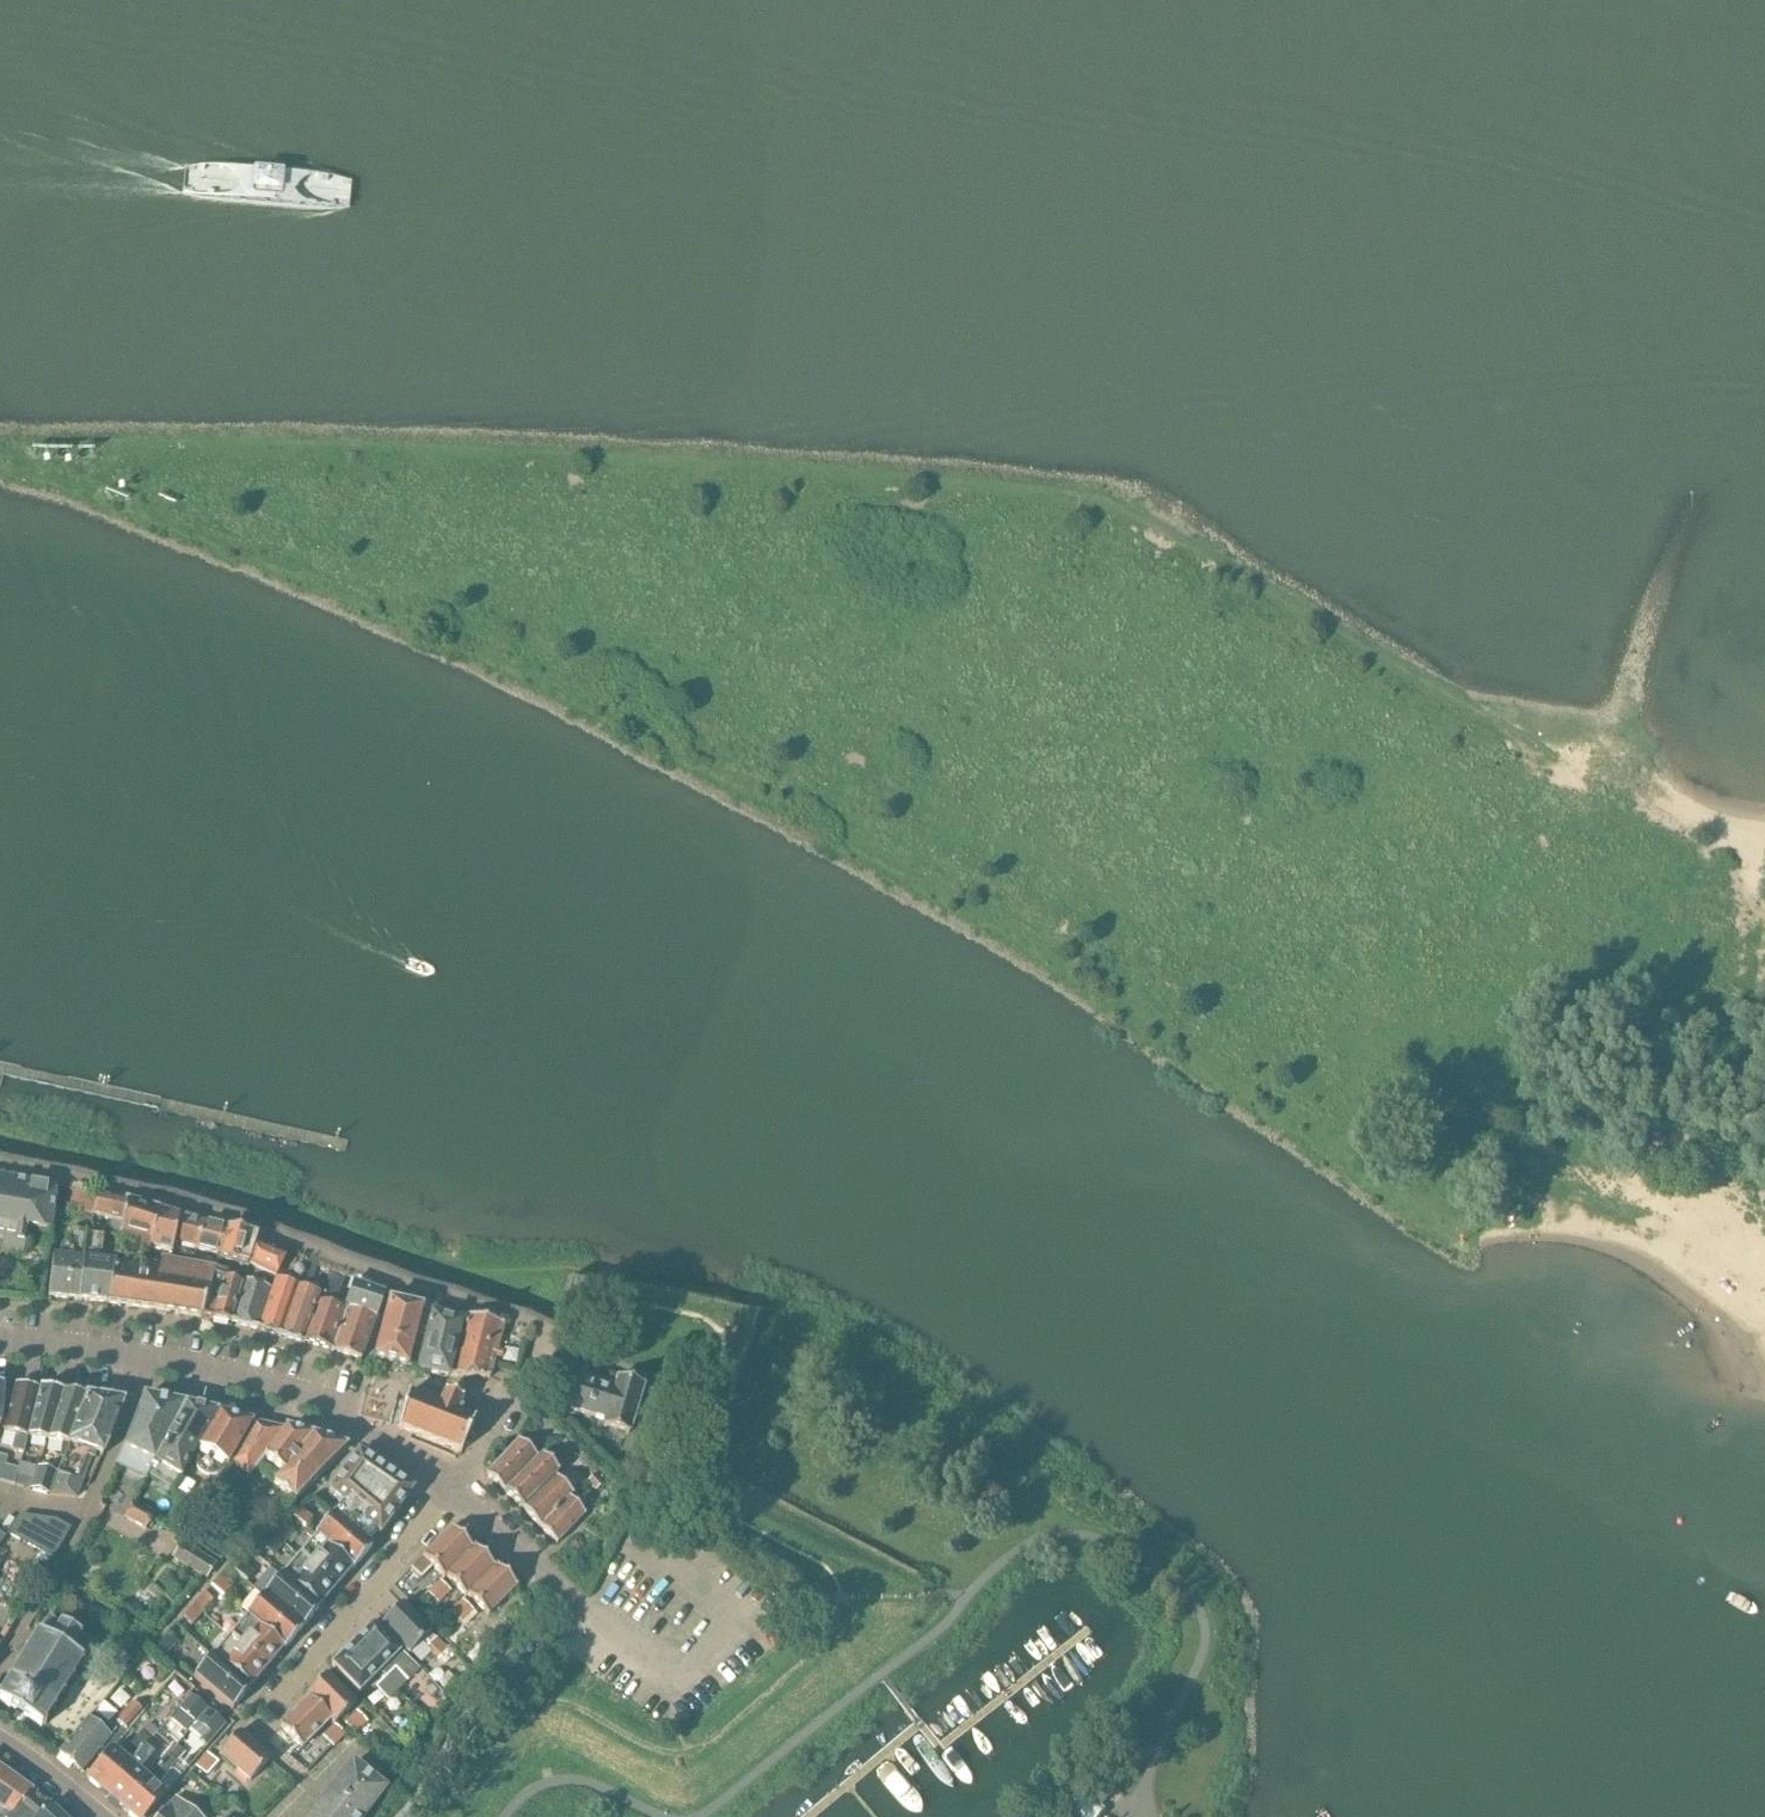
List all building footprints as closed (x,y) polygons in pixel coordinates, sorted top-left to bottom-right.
[(24,1244),(26,1229),(50,1234),(56,1188),(0,1177),(0,1240),(24,1244)] [(70,1189),(66,1205),(65,1210),(93,1216),(112,1221),(110,1232),(120,1234),(123,1221),(126,1201),(70,1189)] [(123,1221),(120,1234),(117,1244),(118,1244),(147,1252),(149,1247),(150,1241),(159,1212),(127,1203),(127,1202),(126,1201),(123,1221)] [(178,1216),(159,1212),(150,1241),(149,1247),(172,1253),(174,1243),(173,1243),(178,1216)] [(173,1243),(174,1243),(196,1249),(202,1223),(178,1216),(173,1243)] [(227,1229),(202,1223),(196,1249),(220,1256),(227,1229)] [(257,1238),(227,1229),(220,1256),(219,1259),(249,1268),(250,1266),(248,1266),(255,1244),(257,1238)] [(70,1259),(53,1257),(49,1296),(78,1300),(86,1233),(67,1231),(65,1251),(70,1251),(70,1259)] [(86,1233),(78,1300),(107,1303),(115,1263),(102,1261),(96,1261),(96,1254),(102,1254),(104,1236),(86,1233)] [(144,1259),(147,1252),(118,1244),(115,1259),(116,1259),(115,1263),(107,1303),(202,1317),(216,1270),(217,1269),(161,1258),(161,1261),(144,1259)] [(250,1266),(275,1278),(277,1279),(278,1275),(285,1258),(255,1244),(248,1266),(250,1266)] [(275,1278),(258,1330),(280,1336),(307,1259),(298,1256),(296,1263),(285,1259),(278,1275),(277,1279),(275,1278)] [(307,1259),(280,1336),(302,1342),(317,1300),(332,1305),(346,1276),(333,1270),(323,1292),(321,1291),(321,1292),(308,1288),(310,1288),(319,1263),(307,1259)] [(250,1266),(249,1268),(242,1284),(243,1284),(231,1322),(258,1330),(275,1278),(250,1266)] [(227,1273),(217,1269),(216,1270),(202,1317),(231,1322),(243,1284),(242,1284),(226,1278),(227,1273)] [(346,1305),(376,1316),(384,1293),(354,1283),(351,1290),(345,1287),(338,1307),(345,1309),(346,1305)] [(317,1300),(302,1342),(332,1350),(345,1309),(338,1307),(332,1305),(317,1300)] [(389,1301),(374,1360),(406,1368),(410,1368),(412,1360),(408,1360),(414,1337),(421,1338),(427,1311),(421,1309),(389,1301)] [(345,1309),(332,1350),(361,1359),(376,1316),(346,1305),(345,1309)] [(419,1371),(449,1377),(462,1321),(433,1314),(427,1311),(421,1338),(427,1340),(419,1371)] [(466,1316),(450,1377),(490,1379),(495,1359),(501,1360),(502,1353),(497,1352),(504,1325),(466,1316)] [(629,1435),(644,1385),(618,1377),(614,1392),(575,1380),(567,1409),(605,1420),(603,1427),(629,1435)] [(24,1453),(28,1437),(40,1389),(16,1385),(4,1430),(16,1433),(12,1450),(24,1453)] [(28,1437),(48,1440),(63,1392),(40,1389),(28,1437)] [(57,1456),(63,1457),(86,1396),(63,1392),(48,1440),(61,1442),(57,1456)] [(400,1427),(458,1452),(461,1453),(475,1420),(457,1412),(462,1399),(445,1392),(439,1406),(409,1393),(400,1427)] [(63,1457),(57,1472),(50,1495),(76,1498),(94,1452),(103,1455),(124,1402),(86,1396),(63,1457)] [(145,1478),(152,1466),(186,1406),(144,1397),(124,1449),(116,1465),(138,1475),(145,1478)] [(173,1491),(195,1454),(218,1414),(186,1406),(152,1466),(157,1470),(152,1478),(173,1491)] [(221,1472),(228,1463),(250,1422),(218,1412),(218,1414),(195,1454),(194,1460),(195,1465),(198,1469),(201,1473),(206,1475),(212,1476),(217,1475),(221,1472)] [(248,1477),(263,1459),(286,1430),(250,1422),(228,1463),(248,1477)] [(308,1489),(345,1449),(346,1449),(286,1430),(263,1459),(281,1473),(273,1483),(293,1502),(307,1488),(308,1489)] [(538,1457),(519,1439),(486,1474),(505,1492),(538,1457)] [(343,1504),(354,1514),(385,1472),(358,1453),(329,1493),(343,1504)] [(14,1485),(19,1469),(6,1465),(9,1457),(0,1454),(0,1481),(14,1485)] [(523,1510),(555,1477),(564,1467),(571,1460),(568,1457),(556,1469),(542,1456),(539,1459),(538,1457),(505,1492),(523,1510)] [(21,1463),(19,1469),(14,1485),(30,1489),(37,1468),(21,1463)] [(50,1495),(57,1472),(38,1467),(37,1468),(30,1489),(50,1495)] [(413,1491),(385,1472),(354,1514),(377,1534),(380,1536),(413,1491)] [(603,1483),(595,1474),(588,1481),(597,1489),(603,1483)] [(541,1529),(569,1499),(574,1495),(555,1477),(523,1510),(541,1529)] [(569,1499),(541,1529),(557,1544),(585,1514),(569,1499)] [(145,1528),(154,1515),(132,1502),(123,1515),(145,1528)] [(343,1504),(334,1515),(368,1545),(377,1534),(354,1514),(343,1504)] [(294,1516),(306,1526),(314,1518),(301,1507),(294,1516)] [(189,1521),(177,1513),(170,1523),(183,1531),(189,1521)] [(55,1520),(20,1515),(8,1533),(54,1558),(70,1528),(55,1520)] [(353,1570),(372,1548),(368,1545),(334,1515),(315,1537),(316,1537),(353,1569),(353,1570)] [(275,1536),(284,1544),(293,1533),(283,1525),(275,1536)] [(445,1576),(472,1549),(452,1528),(411,1569),(421,1579),(433,1567),(445,1578),(446,1577),(445,1576)] [(284,1544),(275,1536),(266,1547),(275,1554),(284,1544)] [(336,1589),(353,1569),(316,1537),(299,1557),(336,1589)] [(204,1579),(214,1564),(182,1544),(173,1558),(204,1579)] [(474,1547),(472,1549),(445,1576),(446,1577),(467,1597),(468,1595),(467,1595),(494,1568),(474,1547)] [(336,1589),(299,1557),(282,1576),(319,1608),(336,1589)] [(235,1571),(247,1581),(255,1572),(243,1562),(235,1571)] [(467,1595),(468,1595),(489,1616),(517,1587),(496,1566),(494,1568),(467,1595)] [(320,1609),(319,1608),(282,1576),(281,1575),(264,1596),(302,1629),(320,1609)] [(231,1589),(226,1585),(218,1578),(211,1586),(224,1597),(231,1589)] [(428,1593),(439,1604),(451,1591),(440,1580),(428,1593)] [(194,1606),(202,1613),(212,1601),(205,1594),(194,1606)] [(302,1629),(264,1596),(246,1617),(246,1618),(283,1650),(284,1650),(302,1629)] [(473,1610),(462,1599),(450,1611),(461,1622),(473,1610)] [(431,1633),(403,1604),(381,1625),(410,1654),(431,1633)] [(202,1613),(194,1606),(184,1618),(192,1625),(202,1613)] [(41,1727),(43,1724),(45,1725),(47,1724),(44,1722),(52,1709),(54,1711),(56,1709),(53,1707),(61,1694),(63,1696),(65,1694),(62,1693),(70,1679),(73,1681),(74,1679),(72,1677),(79,1664),(82,1666),(83,1664),(81,1663),(93,1643),(49,1616),(37,1636),(35,1634),(33,1636),(36,1638),(28,1651),(25,1649),(24,1651),(27,1653),(19,1666),(16,1664),(15,1666),(17,1667),(10,1680),(7,1679),(6,1681),(8,1682),(0,1695),(0,1701),(41,1727)] [(267,1669),(283,1650),(246,1618),(230,1637),(267,1669)] [(373,1623),(352,1644),(381,1673),(401,1652),(373,1623)] [(442,1631),(426,1648),(439,1660),(454,1643),(442,1631)] [(159,1647),(167,1654),(175,1644),(177,1642),(169,1635),(159,1647)] [(250,1688),(267,1669),(230,1637),(213,1656),(250,1688)] [(331,1665),(334,1668),(360,1694),(381,1673),(352,1644),(331,1665)] [(250,1688),(213,1656),(212,1656),(194,1677),(232,1711),(251,1689),(250,1688)] [(396,1668),(386,1678),(398,1691),(408,1681),(396,1668)] [(448,1672),(438,1682),(450,1694),(460,1684),(448,1672)] [(309,1699),(330,1720),(334,1725),(335,1724),(356,1704),(327,1675),(306,1696),(309,1699)] [(398,1691),(386,1678),(376,1688),(388,1700),(398,1691)] [(185,1700),(202,1715),(208,1708),(191,1693),(185,1700)] [(302,1748),(330,1720),(309,1699),(281,1727),(302,1748)] [(93,1712),(68,1743),(59,1754),(82,1772),(96,1755),(103,1760),(113,1748),(127,1731),(143,1712),(132,1703),(117,1721),(113,1718),(117,1713),(103,1701),(93,1712)] [(196,1723),(208,1733),(201,1742),(207,1746),(226,1724),(208,1708),(202,1715),(200,1718),(196,1723)] [(350,1730),(362,1717),(358,1712),(345,1725),(350,1730)] [(362,1717),(350,1730),(355,1734),(367,1721),(362,1717)] [(113,1748),(103,1760),(87,1778),(105,1793),(157,1733),(161,1728),(154,1722),(153,1724),(150,1722),(141,1734),(122,1756),(113,1748)] [(335,1724),(334,1725),(323,1736),(332,1745),(344,1733),(335,1724)] [(270,1759),(239,1732),(220,1755),(250,1782),(270,1759)] [(150,1741),(105,1793),(123,1809),(148,1778),(139,1771),(158,1748),(150,1741)] [(175,1763),(185,1752),(176,1745),(148,1778),(123,1809),(132,1816),(147,1816),(166,1795),(156,1786),(175,1763)] [(219,1763),(207,1753),(195,1766),(207,1776),(219,1763)] [(386,1791),(352,1764),(310,1816),(365,1816),(386,1791)] [(0,1769),(0,1816),(10,1816),(32,1790),(0,1769)] [(1097,1776),(1083,1792),(1102,1808),(1116,1791),(1097,1776)] [(49,1805),(32,1790),(10,1816),(38,1816),(49,1805)] [(159,1816),(198,1816),(176,1798),(159,1816)] [(49,1805),(38,1816),(62,1816),(49,1805)]
